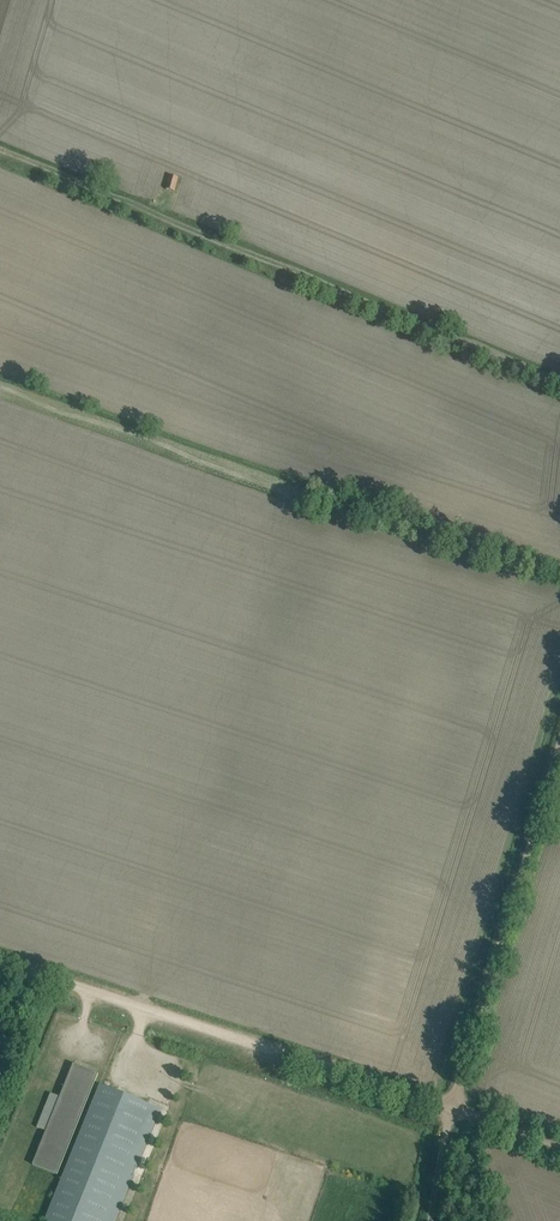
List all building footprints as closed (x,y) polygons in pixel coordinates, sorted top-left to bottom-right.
[(174,192),(178,178),(170,175),(166,189),(174,192)] [(73,1064),(69,1075),(60,1097),(50,1094),(37,1128),(46,1131),(32,1165),(57,1175),(98,1074),(73,1064)] [(155,1120),(160,1109),(100,1085),(45,1220),(46,1220),(115,1220),(155,1120)]
